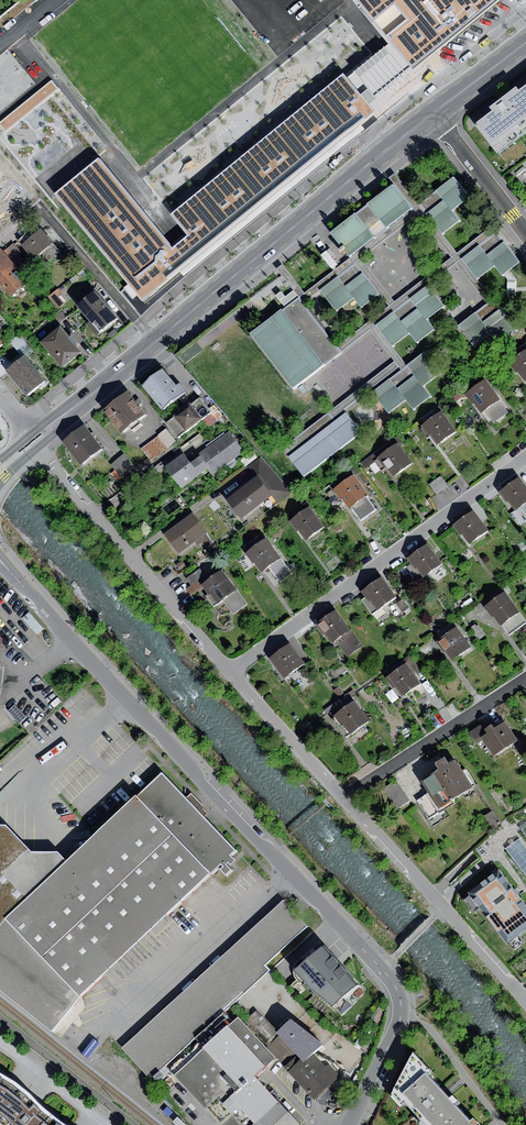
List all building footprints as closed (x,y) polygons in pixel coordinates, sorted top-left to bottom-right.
[(499,3),(497,0),(355,0),(390,42),(415,72),(499,3)] [(372,107),(415,72),(390,42),(347,77),(372,107)] [(142,296),(372,107),(347,77),(344,73),(172,214),(190,236),(172,251),(99,162),(58,195),(142,296)] [(0,123),(0,127),(4,132),(58,89),(52,81),(0,123)] [(525,129),(525,84),(518,90),(516,87),(502,97),(490,106),(493,111),(475,124),(496,152),(525,129)] [(451,258),(457,253),(442,233),(419,204),(394,173),(388,178),(393,184),(412,209),(417,215),(451,258)] [(419,204),(442,233),(458,220),(451,211),(469,198),(453,178),(419,204)] [(412,209),(393,184),(331,233),(350,257),(412,209)] [(304,292),(298,297),(303,303),(320,290),(355,263),(361,258),(417,215),(412,209),(350,257),(304,292)] [(37,224),(17,241),(38,266),(58,249),(37,224)] [(388,306),(336,346),(341,353),(370,330),(376,326),(428,286),(457,263),(461,259),(497,232),(492,226),(457,253),(451,258),(394,301),(388,306)] [(497,232),(461,259),(478,281),(496,267),(502,275),(504,274),(509,270),(520,262),(497,232)] [(14,243),(8,248),(15,256),(21,252),(14,243)] [(15,256),(8,248),(3,252),(14,264),(19,261),(15,256)] [(27,284),(15,269),(17,267),(14,264),(3,252),(1,249),(0,249),(0,284),(11,297),(27,284)] [(378,293),(388,306),(394,301),(361,258),(355,263),(378,293)] [(478,281),(461,259),(457,263),(488,303),(492,299),(478,281)] [(360,307),(378,293),(355,263),(320,290),(337,310),(353,298),(360,307)] [(276,269),(298,297),(304,292),(282,264),(276,269)] [(509,270),(504,274),(508,279),(506,299),(516,300),(516,279),(509,270)] [(427,319),(444,306),(428,286),(376,326),(392,347),(409,333),(417,343),(434,329),(427,319)] [(58,288),(47,297),(57,309),(64,303),(59,297),(59,295),(62,293),(58,288)] [(93,322),(100,331),(116,318),(95,292),(78,306),(89,321),(91,323),(93,322)] [(298,297),(251,334),(294,389),(341,353),(338,348),(336,346),(303,303),(301,301),(298,297)] [(458,326),(475,347),(492,334),(499,344),(517,330),(492,299),(488,303),(458,326)] [(59,310),(53,314),(60,322),(65,318),(59,310)] [(91,323),(89,321),(86,323),(95,335),(100,331),(93,322),(91,323)] [(399,367),(401,370),(407,366),(392,347),(376,326),(370,330),(394,361),(399,367)] [(46,345),(67,370),(85,355),(64,330),(46,345)] [(19,335),(12,341),(25,357),(33,351),(19,335)] [(508,362),(516,373),(518,371),(525,380),(525,349),(508,362)] [(441,374),(424,353),(407,366),(401,370),(373,392),(389,413),(406,400),(413,410),(431,396),(424,387),(441,374)] [(7,372),(27,395),(45,380),(25,357),(7,372)] [(394,361),(328,412),(332,418),(399,367),(394,361)] [(162,368),(141,386),(161,411),(186,391),(179,383),(176,385),(162,368)] [(485,379),(466,394),(481,414),(485,411),(499,400),(501,399),(485,379)] [(129,393),(105,413),(122,435),(131,428),(134,432),(142,426),(139,422),(147,416),(129,393)] [(174,417),(167,422),(178,437),(203,419),(212,412),(209,408),(201,397),(191,404),(190,403),(173,415),(174,417)] [(508,412),(499,400),(485,411),(494,423),(508,412)] [(214,405),(209,408),(212,412),(218,419),(222,415),(214,405)] [(441,410),(420,425),(428,436),(430,435),(437,444),(456,430),(441,410)] [(218,419),(212,412),(203,419),(208,426),(218,419)] [(282,448),(304,477),(362,432),(346,412),(334,421),(332,418),(328,412),(282,448)] [(86,426),(63,442),(80,465),(103,448),(86,426)] [(158,435),(158,436),(167,448),(168,449),(177,443),(166,429),(158,435)] [(208,468),(212,474),(244,451),(230,431),(197,454),(199,456),(208,468)] [(158,436),(141,449),(150,461),(167,448),(158,436)] [(365,468),(375,461),(399,443),(395,438),(362,463),(365,468)] [(399,443),(375,461),(381,470),(385,467),(392,477),(413,462),(399,443)] [(252,451),(241,460),(246,467),(258,457),(252,451)] [(125,453),(110,464),(124,481),(138,470),(125,453)] [(184,453),(165,466),(181,488),(208,468),(199,456),(190,462),(184,453)] [(249,465),(258,475),(272,495),(279,503),(291,494),(260,457),(249,465)] [(226,499),(241,519),(272,495),(258,475),(226,499)] [(353,475),(333,489),(341,499),(342,498),(350,508),(351,507),(366,496),(368,494),(353,475)] [(441,476),(429,484),(437,495),(449,486),(441,476)] [(500,492),(515,511),(516,510),(525,503),(525,487),(519,478),(500,492)] [(376,509),(366,496),(351,507),(361,520),(376,509)] [(516,510),(525,523),(525,503),(516,510)] [(309,506),(289,521),(297,531),(298,530),(306,540),(324,526),(309,506)] [(473,511),(453,526),(459,535),(462,533),(470,543),(487,530),(473,511)] [(194,514),(165,535),(179,553),(195,542),(206,534),(208,532),(194,514)] [(213,543),(206,534),(195,542),(198,546),(203,542),(207,548),(213,543)] [(266,539),(247,553),(261,572),(268,566),(280,558),(266,539)] [(427,543),(406,558),(411,565),(408,567),(418,582),(442,564),(427,543)] [(280,558),(268,566),(280,582),(293,573),(281,557),(280,558)] [(182,561),(177,565),(180,570),(185,566),(182,561)] [(451,562),(447,564),(451,571),(455,568),(451,562)] [(200,569),(186,578),(190,584),(204,575),(200,569)] [(208,582),(203,585),(218,605),(223,601),(237,591),(222,571),(208,582)] [(397,571),(393,574),(398,581),(402,578),(397,571)] [(191,594),(203,585),(208,582),(204,576),(187,589),(191,594)] [(381,577),(361,591),(365,597),(361,600),(372,614),(396,597),(381,577)] [(246,604),(237,591),(223,601),(233,614),(246,604)] [(412,592),(408,595),(412,601),(417,598),(412,592)] [(505,592),(486,606),(500,626),(503,624),(520,612),(505,592)] [(402,599),(397,604),(402,610),(408,606),(402,599)] [(336,610),(315,625),(330,644),(335,641),(351,629),(336,610)] [(520,612),(503,624),(510,634),(525,623),(525,620),(520,612)] [(29,613),(22,619),(36,634),(43,628),(29,613)] [(440,638),(454,628),(451,624),(437,633),(440,638)] [(475,624),(469,628),(478,640),(485,635),(478,625),(476,626),(475,624)] [(440,638),(438,639),(453,660),(472,647),(457,626),(454,628),(440,638)] [(363,645),(351,629),(335,641),(348,657),(363,645)] [(290,644),(269,659),(284,678),(304,663),(290,644)] [(406,664),(387,677),(401,696),(420,683),(406,664)] [(339,687),(334,690),(339,697),(344,693),(339,687)] [(332,718),(346,707),(340,699),(324,710),(331,719),(332,718)] [(346,707),(332,718),(346,737),(368,720),(354,701),(346,707)] [(14,705),(8,711),(19,723),(26,717),(14,705)] [(485,722),(470,732),(482,750),(487,747),(493,757),(519,741),(503,717),(488,727),(485,722)] [(430,792),(439,806),(472,786),(455,760),(449,764),(445,756),(437,761),(436,764),(440,770),(423,780),(430,792)] [(161,772),(136,796),(210,872),(220,863),(224,866),(221,869),(226,874),(230,869),(226,865),(228,862),(231,865),(235,860),(230,855),(236,850),(161,772)] [(396,780),(383,788),(396,808),(409,800),(396,780)] [(439,806),(430,792),(417,800),(429,819),(442,811),(439,806)] [(136,796),(66,861),(5,919),(80,996),(210,872),(136,796)] [(326,798),(322,801),(327,806),(331,803),(326,798)] [(493,810),(485,816),(492,828),(501,822),(493,810)] [(51,1032),(61,1020),(80,996),(5,919),(66,861),(57,852),(31,851),(5,825),(0,825),(0,990),(51,1032)] [(520,839),(507,849),(525,875),(525,847),(520,839)] [(499,870),(468,893),(507,944),(525,930),(525,905),(499,870)] [(283,901),(122,1048),(150,1079),(269,970),(265,965),(307,926),(283,901)] [(327,948),(298,973),(317,993),(336,1008),(361,986),(327,948)] [(96,1008),(80,996),(61,1020),(76,1032),(96,1008)] [(257,1010),(245,1021),(268,1046),(280,1035),(277,1032),(257,1010)] [(238,1017),(204,1048),(241,1087),(230,1097),(255,1124),(279,1102),(256,1077),(276,1058),(238,1017)] [(313,1054),(323,1044),(291,1019),(277,1032),(280,1035),(304,1062),(313,1054)] [(304,1062),(280,1035),(268,1046),(315,1099),(340,1076),(330,1065),(324,1066),(313,1054),(304,1062)] [(255,1124),(230,1097),(241,1087),(204,1048),(174,1075),(221,1124),(253,1124),(255,1124)] [(427,1124),(452,1124),(464,1114),(443,1092),(429,1075),(433,1073),(413,1052),(391,1094),(401,1105),(405,1101),(427,1124)] [(16,1087),(4,1079),(0,1077),(0,1113),(16,1087)] [(461,1079),(450,1089),(453,1093),(464,1083),(461,1079)] [(16,1087),(0,1113),(0,1122),(2,1123),(3,1124),(4,1124),(43,1124),(49,1118),(40,1110),(29,1097),(23,1093),(16,1087)] [(299,1124),(279,1102),(255,1124),(253,1124),(298,1124),(299,1124)] [(464,1114),(452,1124),(473,1124),(464,1114)]
